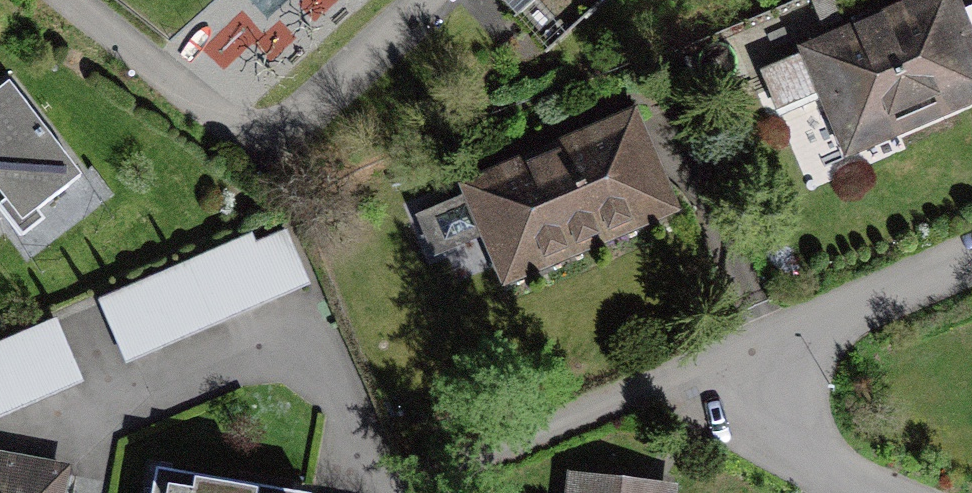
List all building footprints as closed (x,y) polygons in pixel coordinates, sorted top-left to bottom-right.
[(811,56),(860,168),(971,120),(971,9),(968,0),(940,0),(811,56)] [(19,203),(74,159),(0,68),(0,179),(19,203)] [(652,117),(478,190),(522,294),(696,220),(652,117)] [(279,226),(188,266),(214,325),(305,285),(279,226)] [(188,266),(102,303),(127,363),(214,325),(188,266)] [(19,408),(79,384),(56,324),(0,345),(0,365),(1,364),(19,408)] [(62,471),(0,460),(0,492),(58,492),(62,471)] [(564,492),(678,492),(679,486),(567,471),(564,492)] [(157,472),(153,492),(273,492),(157,472)] [(76,476),(73,492),(107,492),(109,482),(76,476)]
